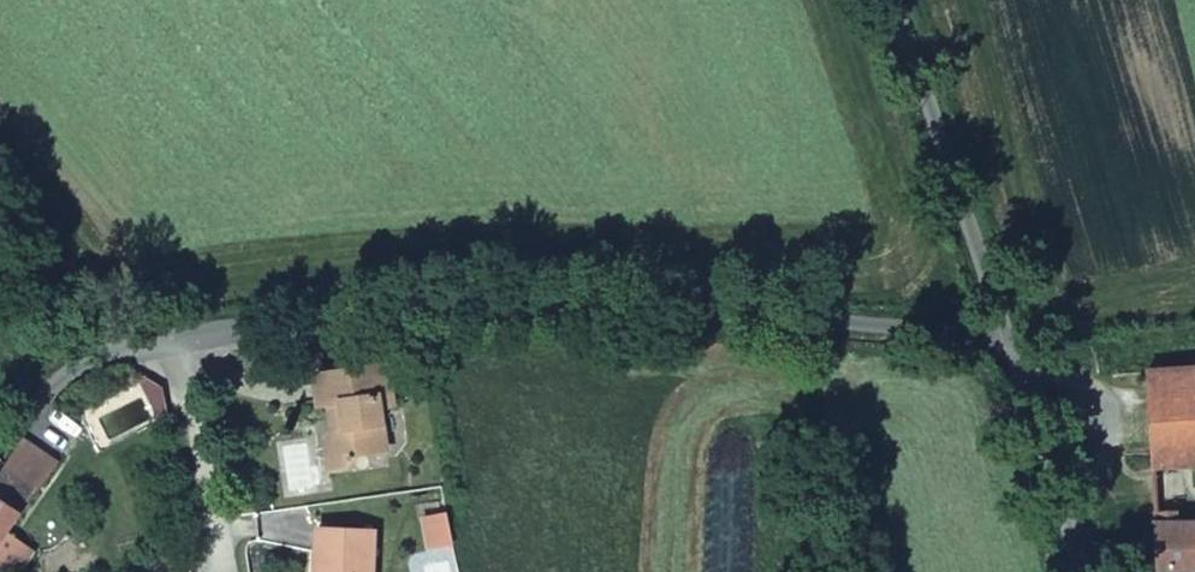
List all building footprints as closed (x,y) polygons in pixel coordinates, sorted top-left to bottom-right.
[(1149,458),(1194,457),(1194,359),(1144,363),(1149,458)] [(400,368),(327,377),(330,406),(341,405),(343,420),(348,420),(349,430),(344,432),(336,441),(340,469),(357,467),(367,457),(396,453),(391,411),(404,409),(400,368)] [(47,499),(71,472),(36,439),(12,466),(10,464),(0,479),(0,552),(47,499)] [(1156,567),(1194,567),(1194,515),(1154,516),(1156,567)] [(460,523),(437,527),(440,538),(454,536),(458,553),(465,551),(460,523)] [(454,536),(440,538),(443,555),(458,553),(454,536)] [(331,537),(329,571),(386,571),(388,541),(331,537)]
